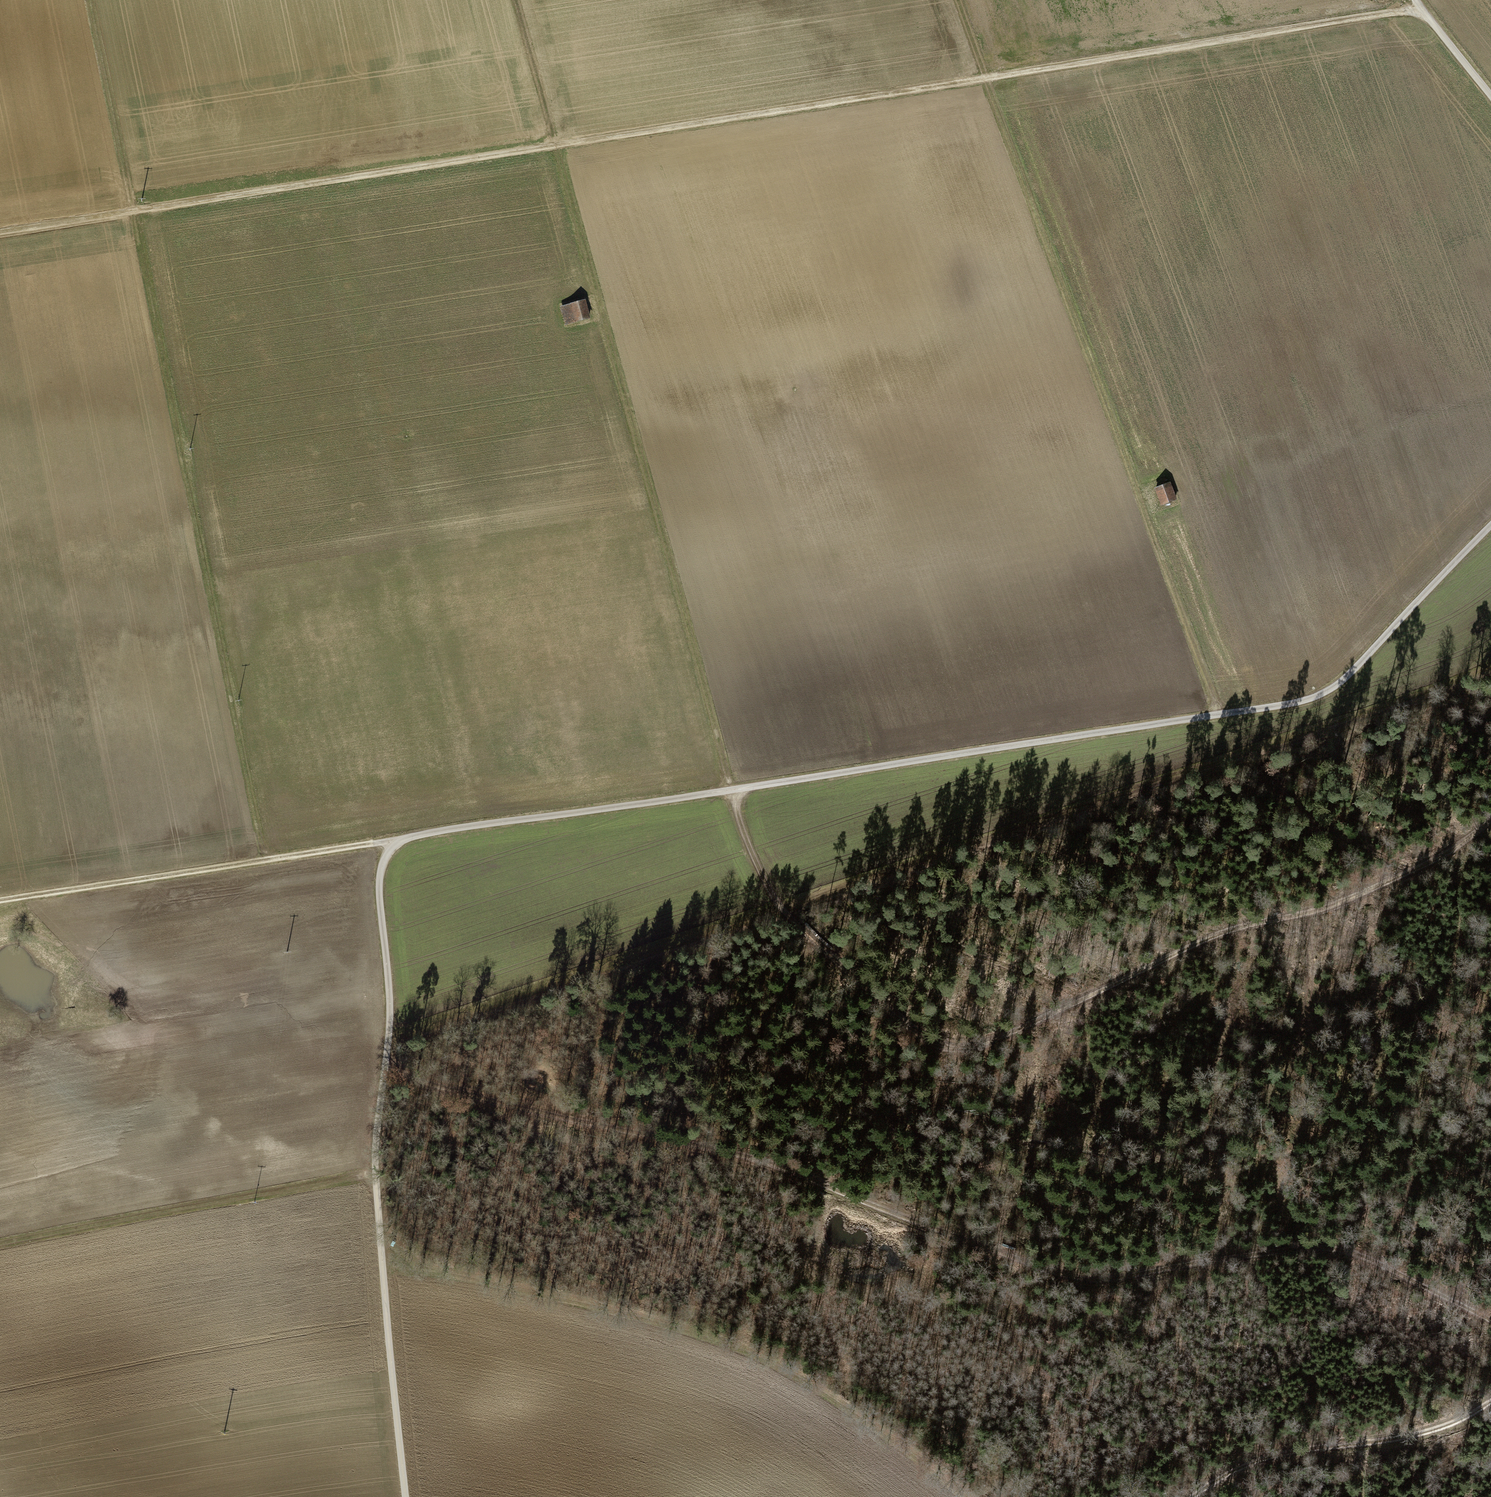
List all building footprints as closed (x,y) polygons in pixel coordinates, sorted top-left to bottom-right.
[(585,301),(561,307),(566,326),(590,320),(585,301)] [(1170,483),(1154,489),(1160,507),(1176,501),(1170,483)]
